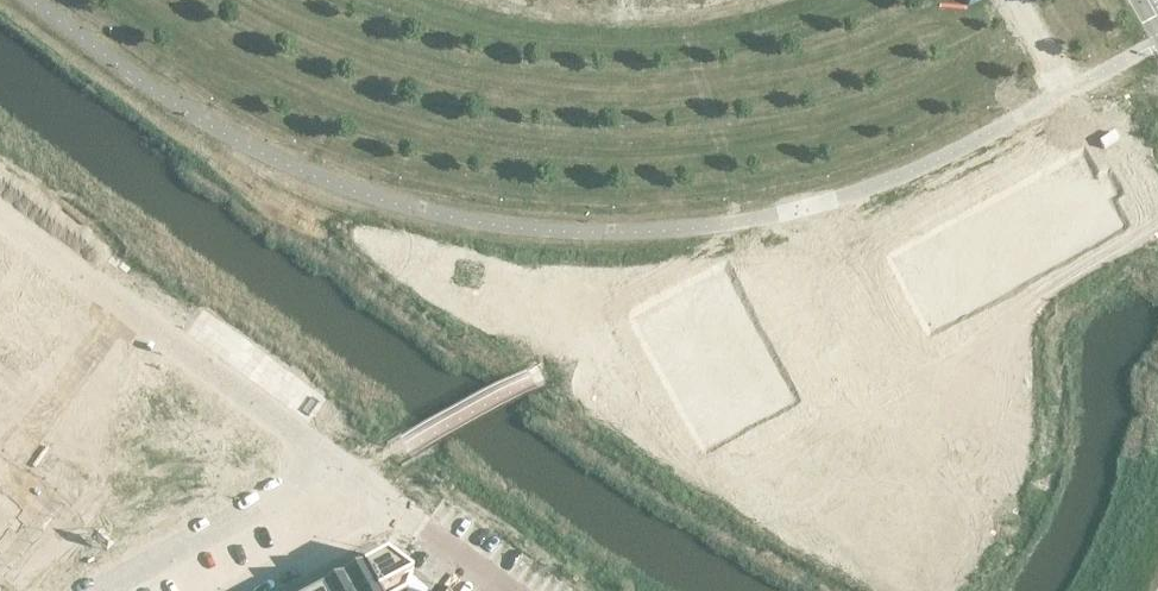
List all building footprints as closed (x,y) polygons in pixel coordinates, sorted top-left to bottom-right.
[(8,290),(0,284),(0,302),(6,294),(5,294),(8,290)] [(0,302),(0,343),(25,309),(25,308),(28,304),(18,297),(15,301),(6,294),(0,302)] [(37,312),(35,315),(25,309),(0,343),(0,351),(16,362),(48,319),(37,312)] [(39,374),(71,331),(62,324),(57,326),(48,319),(16,362),(17,363),(20,359),(39,374)] [(60,389),(89,350),(80,343),(80,338),(71,331),(39,374),(60,389)] [(81,404),(110,365),(89,350),(60,389),(81,404)] [(134,374),(129,380),(110,365),(81,404),(101,420),(135,375),(134,374)] [(135,375),(101,420),(102,420),(115,403),(139,421),(173,403),(135,375)] [(0,411),(0,426),(1,426),(9,415),(2,409),(0,411)] [(181,409),(172,414),(189,446),(200,465),(233,447),(181,409)] [(9,415),(1,426),(8,432),(17,420),(9,415)] [(159,421),(150,425),(157,438),(166,433),(159,421)] [(150,425),(142,430),(149,442),(157,438),(150,425)] [(0,440),(0,456),(9,444),(1,438),(0,440)] [(43,440),(34,451),(42,457),(51,445),(43,440)] [(9,444),(0,456),(8,462),(17,450),(9,444)] [(51,445),(42,457),(50,463),(58,451),(51,445)] [(114,445),(105,450),(112,462),(120,458),(114,445)] [(189,446),(168,457),(193,504),(203,499),(203,494),(212,489),(209,483),(200,465),(189,446)] [(233,447),(200,465),(209,483),(212,489),(213,490),(214,492),(215,493),(216,495),(222,492),(229,488),(235,484),(242,481),(243,480),(244,480),(245,479),(246,478),(247,476),(248,475),(249,474),(249,472),(250,470),(250,469),(250,467),(250,465),(250,464),(249,462),(248,461),(248,459),(247,458),(246,457),(245,456),(244,455),(241,453),(238,451),(236,449),(233,447)] [(105,450),(97,454),(104,467),(112,462),(105,450)] [(168,457),(145,470),(168,513),(179,507),(183,510),(193,504),(168,457)] [(77,465),(68,469),(75,482),(83,477),(77,465)] [(38,466),(29,477),(37,483),(46,471),(38,466)] [(68,469),(60,474),(67,486),(75,482),(68,469)] [(145,470),(123,482),(148,529),(158,523),(158,518),(168,513),(145,470)] [(29,477),(21,489),(29,495),(37,483),(29,477)] [(123,482),(100,494),(123,537),(133,532),(137,534),(148,529),(123,482)] [(100,494),(77,506),(102,553),(112,548),(113,542),(123,537),(100,494)] [(77,506),(54,519),(60,531),(77,562),(88,556),(93,558),(102,553),(77,506)] [(8,525),(12,519),(0,510),(0,535),(8,525)] [(0,535),(0,573),(7,564),(14,554),(22,544),(26,538),(8,525),(0,535)] [(60,531),(28,548),(33,558),(38,567),(43,576),(48,585),(64,576),(61,570),(77,562),(60,531)] [(0,573),(0,588),(3,590),(37,590),(39,590),(43,588),(48,585),(43,576),(38,567),(33,558),(28,548),(26,547),(25,546),(23,545),(22,544),(14,554),(7,564),(0,573)] [(362,572),(372,590),(407,590),(411,579),(385,560),(362,572)] [(341,583),(345,590),(372,590),(362,572),(341,583)]
